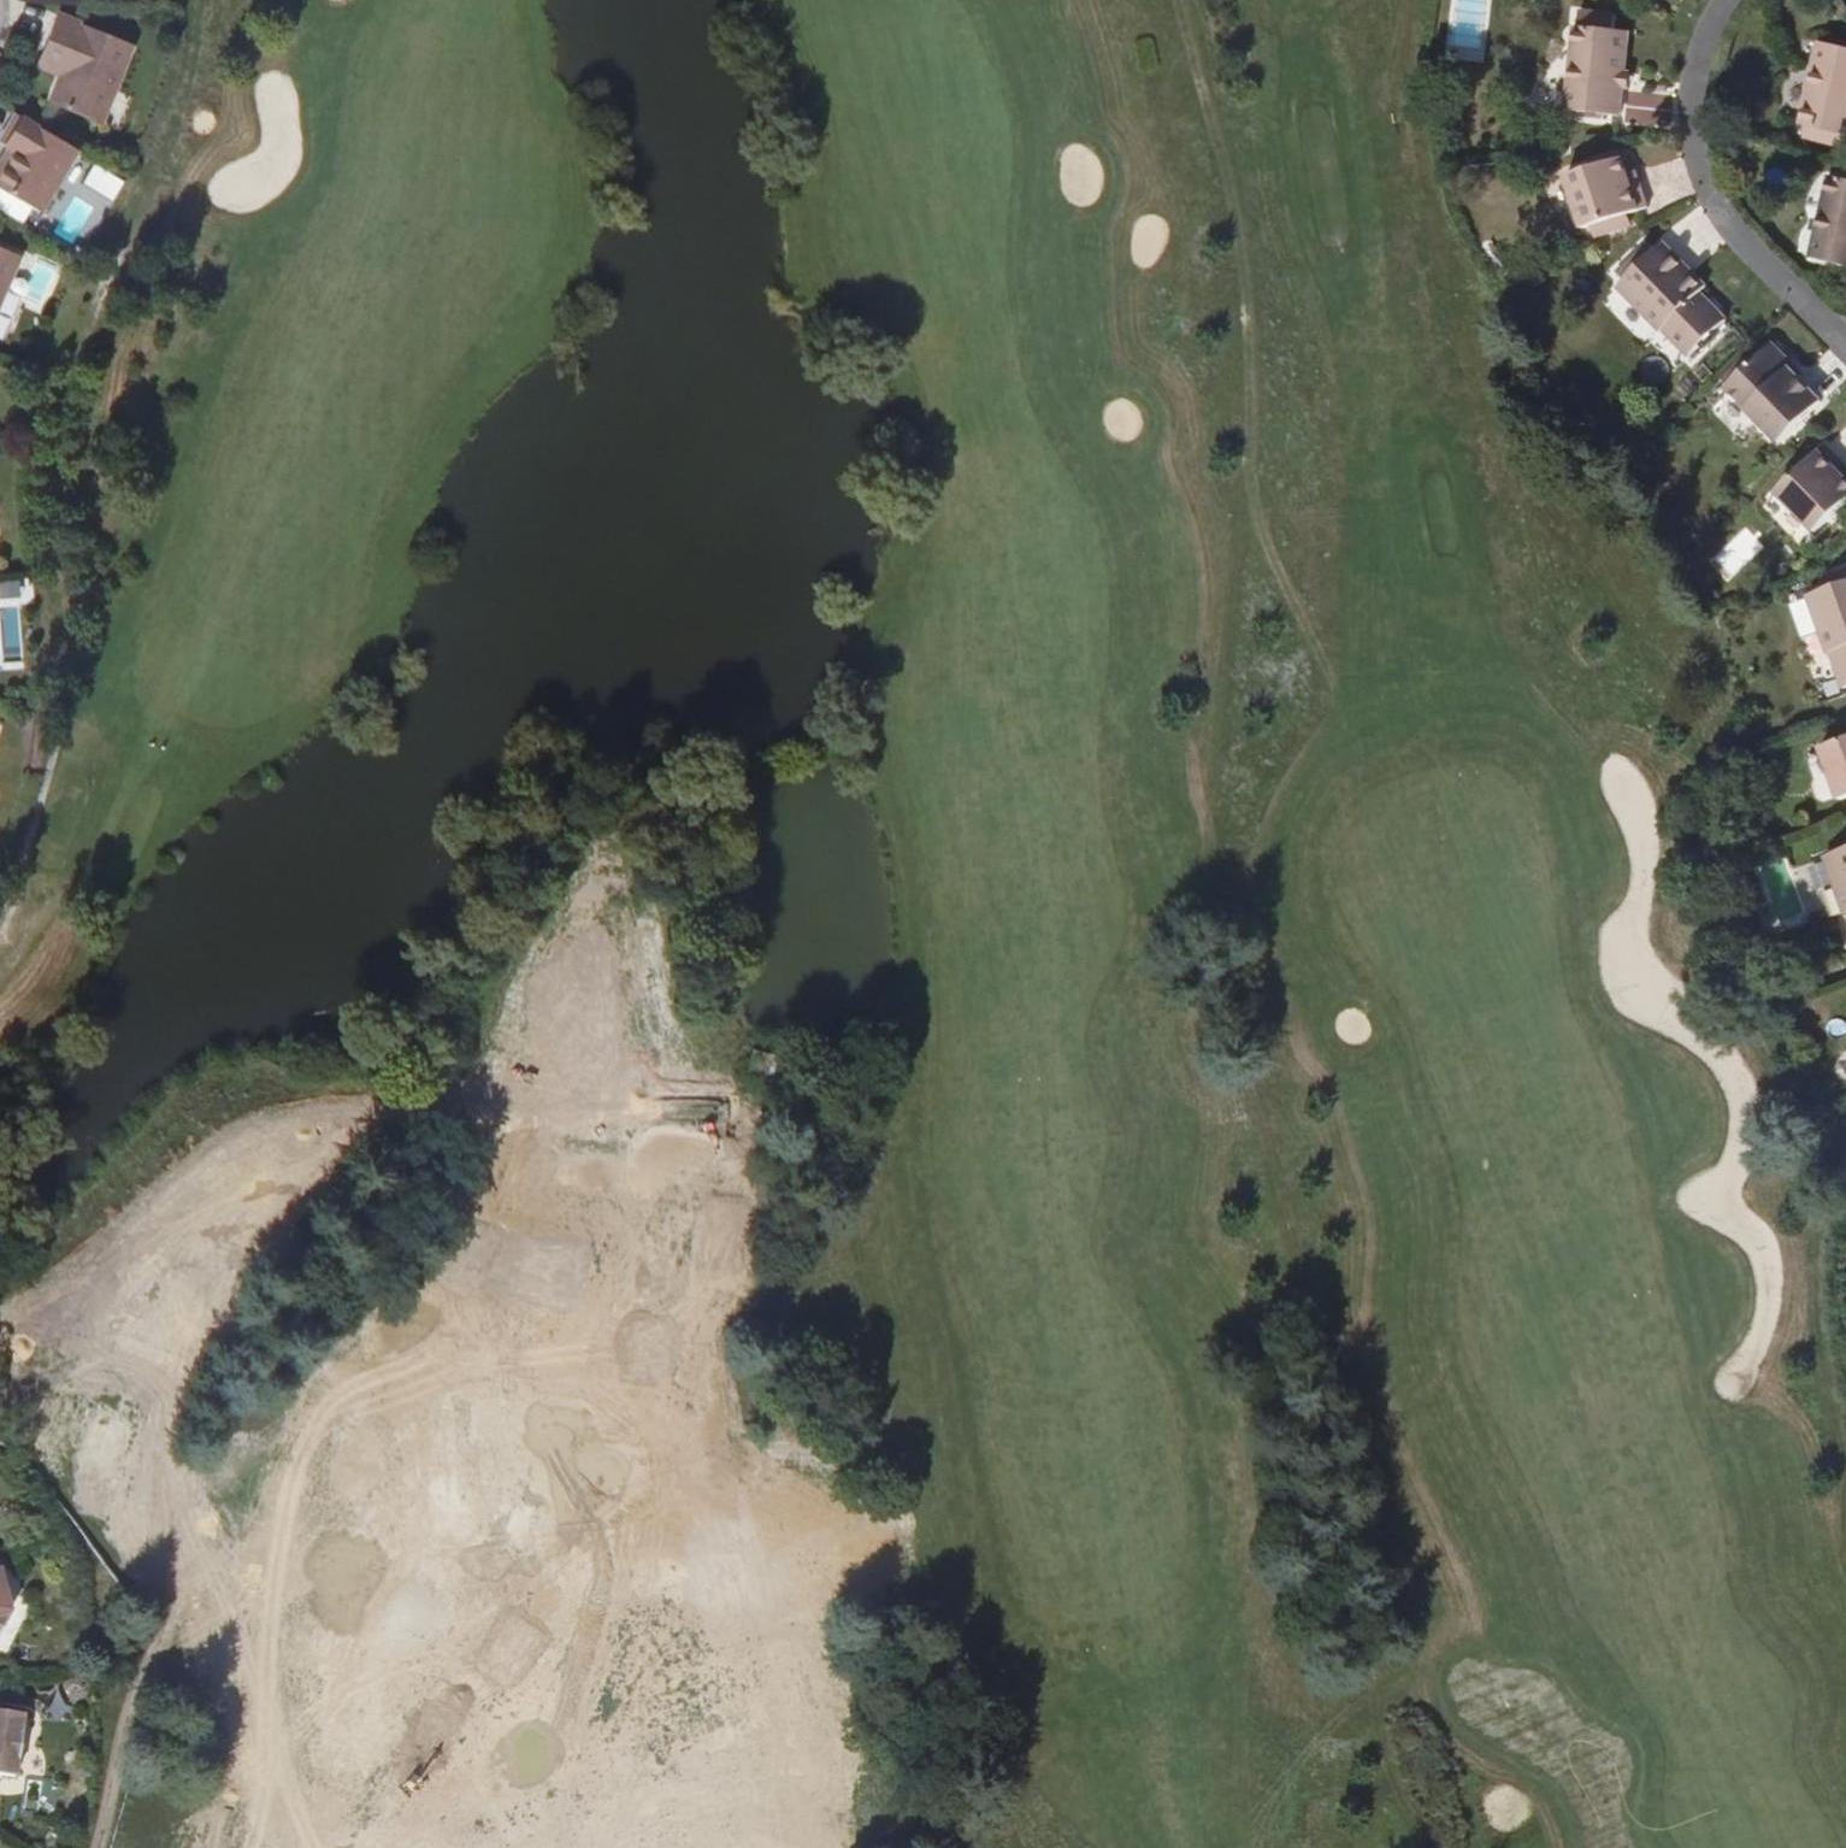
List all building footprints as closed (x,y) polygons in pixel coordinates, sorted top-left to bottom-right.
[(63,62),(59,75),(48,101),(101,122),(134,43),(60,14),(43,54),(63,62)] [(1569,108),(1623,113),(1630,29),(1576,24),(1569,108)] [(1810,127),(1845,135),(1845,48),(1821,42),(1802,125),(1810,127)] [(38,66),(59,75),(63,62),(43,54),(38,66)] [(15,115),(0,140),(0,142),(7,146),(15,151),(0,176),(0,188),(39,210),(75,151),(36,127),(15,115)] [(1842,147),(1845,135),(1810,127),(1808,139),(1842,147)] [(15,151),(7,146),(0,159),(0,176),(15,151)] [(1617,217),(1627,213),(1647,205),(1639,181),(1629,183),(1625,172),(1621,158),(1565,177),(1583,228),(1589,227),(1593,239),(1622,229),(1617,217)] [(1635,169),(1625,172),(1629,183),(1639,181),(1635,169)] [(1845,265),(1845,179),(1829,175),(1809,256),(1845,265)] [(1632,225),(1627,213),(1617,217),(1622,229),(1632,225)] [(1695,353),(1728,319),(1702,293),(1707,286),(1663,242),(1650,255),(1643,248),(1617,273),(1624,281),(1618,287),(1663,333),(1669,328),(1695,353)] [(20,256),(0,247),(0,300),(20,256)] [(1790,371),(1788,357),(1778,346),(1768,346),(1727,387),(1780,441),(1820,402),(1796,377),(1790,371)] [(1801,371),(1788,357),(1790,371),(1796,377),(1801,371)] [(1839,470),(1845,463),(1826,445),(1778,493),(1817,530),(1845,500),(1845,477),(1839,470)] [(1842,568),(1826,574),(1830,588),(1809,595),(1829,656),(1837,653),(1845,680),(1845,578),(1842,568)] [(1825,748),(1841,800),(1845,799),(1845,741),(1825,748)] [(1825,856),(1845,916),(1845,915),(1845,849),(1825,856)] [(14,1612),(3,1570),(0,1571),(0,1636),(14,1612)] [(22,1716),(0,1713),(0,1774),(15,1776),(22,1716)]
